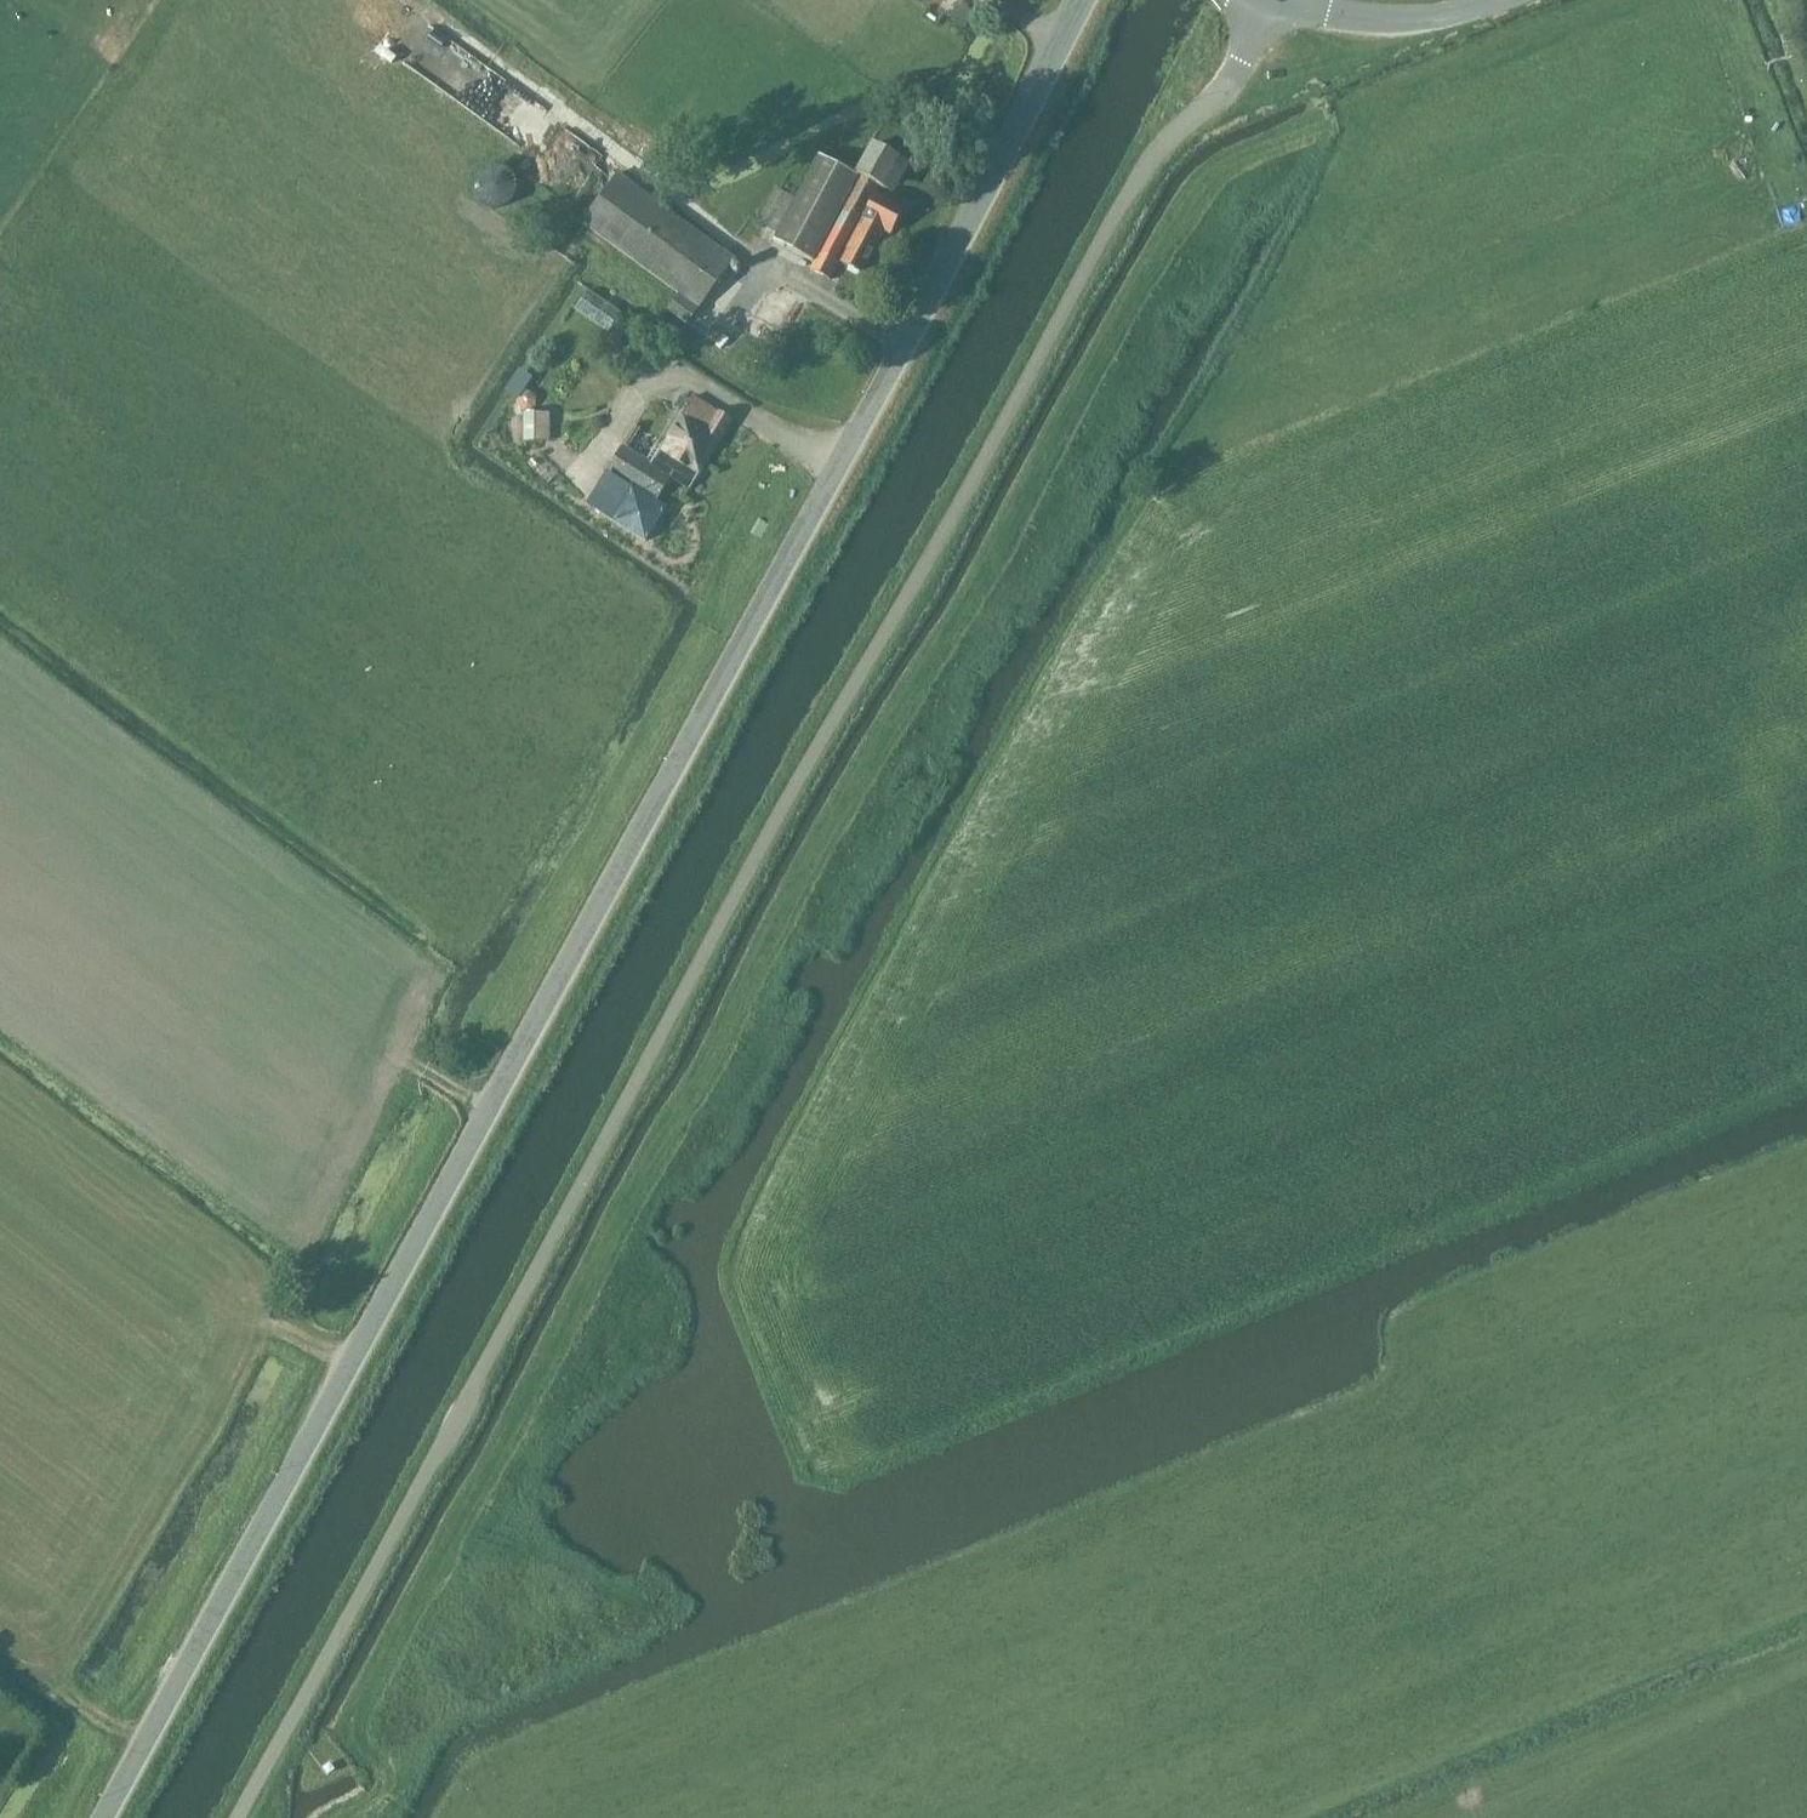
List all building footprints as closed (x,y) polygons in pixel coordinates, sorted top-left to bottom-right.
[(774,241),(812,262),(814,262),(811,269),(830,280),(840,262),(863,275),(886,233),(891,236),(905,207),(876,192),(879,186),(892,194),(909,164),(873,144),(872,148),(857,175),(851,172),(818,154),(794,198),(776,188),(757,223),(777,234),(774,241)] [(516,190),(517,187),(516,183),(515,180),(514,177),(512,174),(509,171),(506,169),(503,168),(499,167),(495,166),(492,167),(488,168),(485,169),(482,172),(479,174),(477,177),(476,181),(475,184),(475,188),(475,191),(476,195),(477,198),(479,201),(482,203),(485,205),(488,207),(491,208),(494,208),(498,208),(501,208),(504,206),(507,205),(510,203),(512,200),(514,197),(516,194),(516,190)] [(735,261),(633,187),(619,176),(585,225),(681,295),(669,311),(689,325),(735,261)] [(610,330),(621,314),(587,291),(576,307),(610,330)] [(726,417),(738,397),(704,377),(692,396),(726,417)] [(701,476),(733,423),(692,399),(651,466),(627,451),(640,429),(634,426),(621,447),(620,446),(605,470),(609,473),(587,508),(646,544),(667,509),(656,502),(671,478),(689,489),(698,474),(701,476)] [(548,449),(549,418),(524,418),(524,449),(548,449)] [(14,1704),(0,1696),(0,1729),(14,1704)] [(328,1775),(337,1769),(331,1762),(322,1768),(328,1775)]
